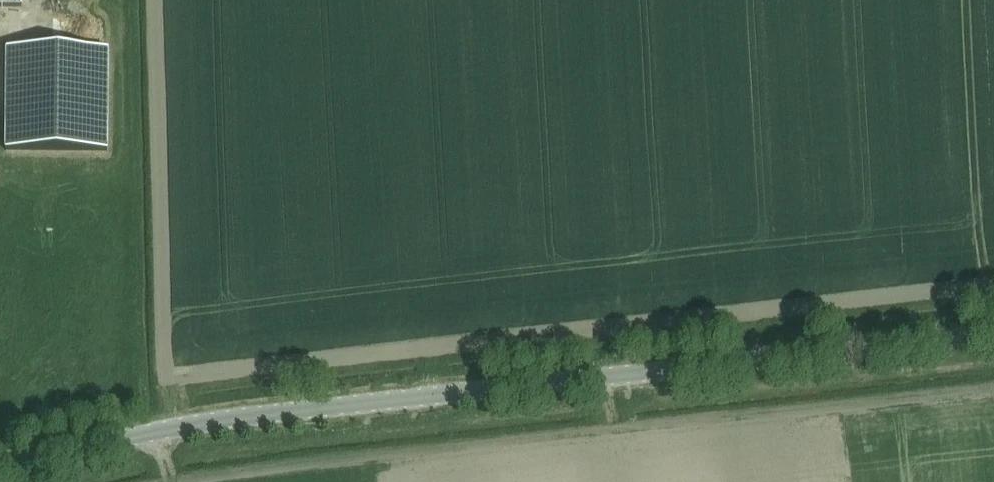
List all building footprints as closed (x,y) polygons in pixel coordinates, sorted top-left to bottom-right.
[(22,10),(22,0),(0,0),(0,9),(22,10)] [(7,50),(6,151),(108,152),(109,51),(7,50)]
